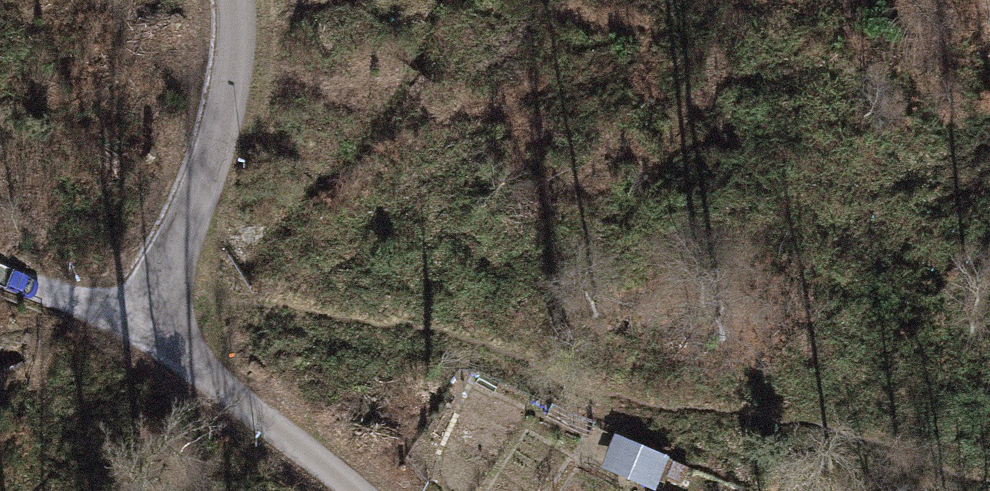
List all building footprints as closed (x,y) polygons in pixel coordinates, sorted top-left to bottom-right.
[(619,441),(610,469),(662,487),(671,458),(619,441)]
